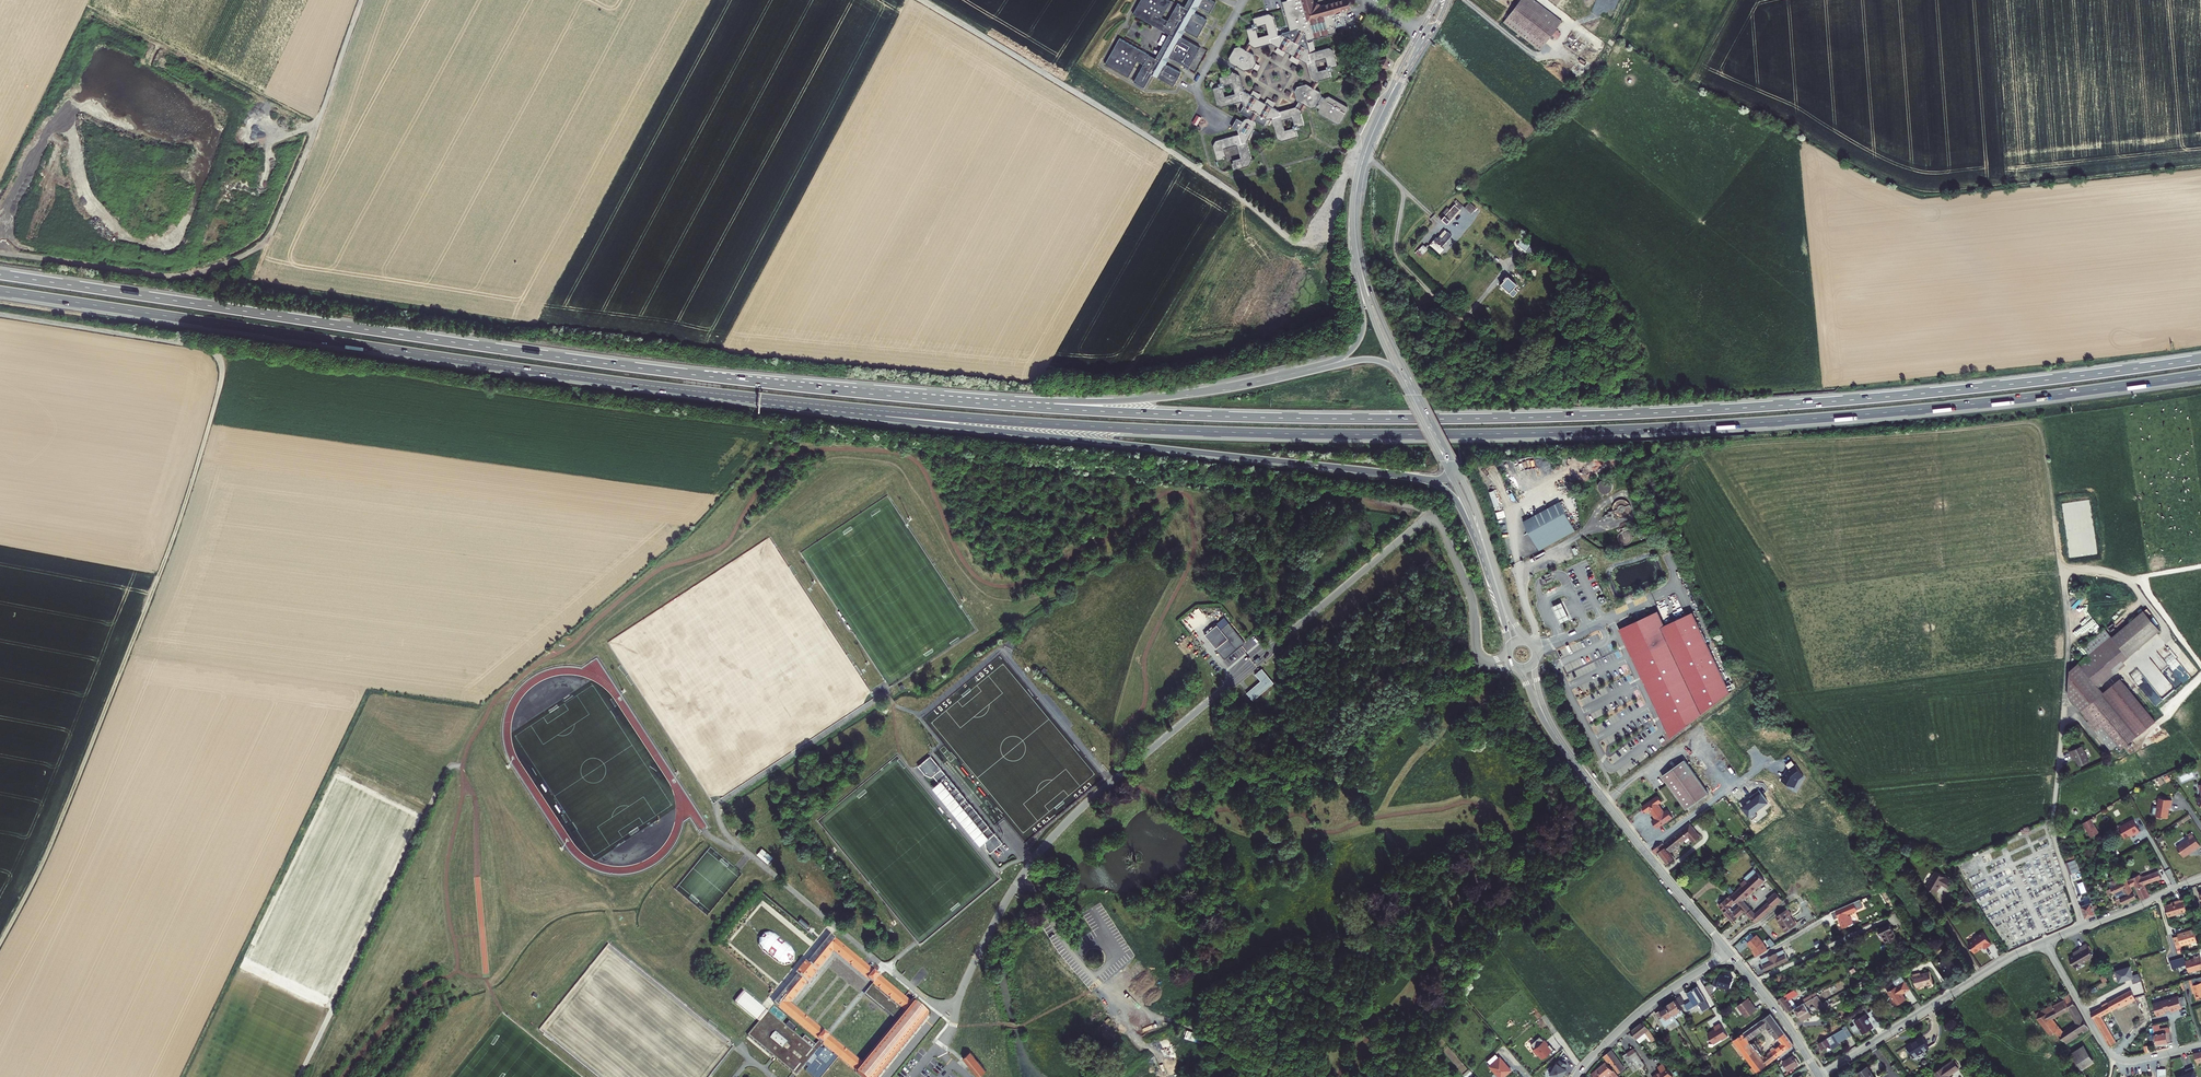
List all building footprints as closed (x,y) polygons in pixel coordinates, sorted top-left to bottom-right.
[(1170,2),(1167,0),(1141,0),(1133,14),(1172,37),(1159,61),(1119,39),(1105,65),(1129,78),(1138,63),(1143,65),(1133,84),(1144,89),(1152,76),(1173,86),(1181,74),(1165,65),(1169,59),(1188,69),(1200,48),(1180,37),(1184,31),(1197,38),(1207,21),(1193,14),(1197,7),(1209,14),(1216,3),(1211,0),(1192,0),(1187,9),(1177,4),(1168,21),(1163,18),(1170,2)] [(1288,0),(1283,2),(1291,32),(1299,29),(1300,33),(1303,34),(1307,32),(1308,41),(1338,33),(1336,28),(1347,25),(1344,11),(1351,9),(1350,0),(1340,0),(1322,4),(1317,0),(1288,0)] [(1535,0),(1518,0),(1509,12),(1545,40),(1561,19),(1535,0)] [(1244,29),(1248,42),(1257,48),(1270,44),(1309,63),(1311,78),(1319,82),(1320,81),(1332,77),(1333,70),(1333,68),(1338,66),(1336,51),(1329,47),(1310,53),(1309,48),(1283,35),(1279,36),(1274,15),(1269,13),(1250,19),(1252,24),(1249,25),(1250,28),(1244,29)] [(1557,38),(1561,32),(1557,29),(1552,35),(1557,38)] [(1246,70),(1255,69),(1258,63),(1255,55),(1241,46),(1236,48),(1230,58),(1231,63),(1246,70)] [(1381,69),(1390,66),(1387,57),(1378,60),(1381,69)] [(1211,88),(1216,102),(1224,108),(1238,103),(1276,123),(1278,138),(1286,142),(1287,140),(1299,136),(1298,131),(1300,127),(1305,126),(1303,110),(1296,106),(1277,112),(1276,108),(1250,94),(1246,95),(1242,75),(1236,72),(1218,78),(1219,84),(1217,84),(1217,87),(1211,88)] [(1307,83),(1297,87),(1296,91),(1298,99),(1314,108),(1318,106),(1323,98),(1321,91),(1307,83)] [(1224,155),(1227,155),(1225,147),(1239,144),(1242,157),(1235,158),(1236,161),(1232,162),(1234,170),(1251,165),(1253,161),(1247,142),(1256,126),(1255,121),(1249,118),(1244,118),(1239,129),(1240,134),(1218,140),(1214,146),(1218,160),(1226,159),(1224,155)] [(1456,199),(1452,203),(1460,210),(1463,207),(1456,199)] [(1470,202),(1464,208),(1471,215),(1477,209),(1470,202)] [(1438,218),(1443,223),(1448,223),(1460,210),(1452,203),(1438,218)] [(1432,238),(1430,240),(1437,248),(1449,237),(1445,232),(1438,238),(1436,237),(1433,239),(1432,238)] [(1519,239),(1513,247),(1523,255),(1529,248),(1519,239)] [(1421,248),(1415,253),(1419,258),(1424,252),(1421,248)] [(1504,275),(1496,284),(1505,293),(1509,289),(1510,290),(1515,286),(1504,275)] [(1490,491),(1495,507),(1500,505),(1495,489),(1490,491)] [(1532,517),(1524,521),(1540,550),(1576,530),(1560,502),(1532,517)] [(1499,518),(1507,516),(1505,509),(1497,512),(1499,518)] [(1561,600),(1553,604),(1561,622),(1569,618),(1564,606),(1561,600)] [(1665,624),(1658,610),(1618,628),(1670,737),(1661,711),(1636,656),(1633,643),(1683,620),(1685,626),(1697,620),(1693,611),(1665,624)] [(2093,655),(2074,670),(2072,695),(2084,711),(2081,713),(2096,733),(2094,735),(2108,754),(2116,748),(2118,751),(2140,735),(2107,691),(2105,693),(2102,689),(2119,676),(2115,672),(2164,634),(2148,613),(2115,639),(2110,632),(2088,649),(2093,655)] [(1670,737),(1731,691),(1697,620),(1685,626),(1683,620),(1633,643),(1636,656),(1661,711),(1670,737)] [(1229,623),(1221,630),(1228,638),(1216,648),(1218,651),(1235,631),(1229,623)] [(1217,625),(1205,634),(1216,648),(1228,638),(1221,630),(1217,625)] [(1245,643),(1235,631),(1218,651),(1225,659),(1245,643)] [(1261,668),(1255,673),(1260,680),(1246,692),(1252,700),(1273,682),(1261,668)] [(2092,763),(2083,745),(2068,753),(2071,757),(2072,757),(2074,761),(2076,760),(2080,768),(2092,763)] [(1003,841),(931,754),(919,765),(926,773),(934,775),(935,773),(941,780),(938,782),(935,785),(982,843),(987,839),(986,847),(991,852),(1003,841)] [(1684,756),(1663,773),(1689,805),(1710,787),(1684,756)] [(2176,796),(2162,794),(2159,813),(2170,815),(2172,804),(2174,805),(2176,796)] [(1658,796),(1642,807),(1646,813),(1649,810),(1655,818),(1652,821),(1657,828),(1673,817),(1668,810),(1664,812),(1658,804),(1662,801),(1658,796)] [(2094,816),(2086,822),(2095,835),(2102,831),(2094,816)] [(2137,817),(2123,825),(2128,835),(2136,831),(2137,833),(2144,829),(2137,817)] [(1693,821),(1666,841),(1667,841),(1672,848),(1691,835),(1696,841),(1703,836),(1693,821)] [(2192,833),(2193,835),(2179,843),(2185,853),(2194,848),(2194,850),(2200,845),(2200,839),(2196,831),(2192,833)] [(1666,840),(1655,847),(1659,853),(1662,851),(1669,859),(1670,860),(1677,855),(1672,848),(1667,841),(1666,841),(1666,840)] [(773,858),(762,849),(757,855),(768,864),(773,858)] [(2077,858),(2066,862),(2070,873),(2081,869),(2077,858)] [(1954,878),(1937,868),(1928,884),(1938,889),(1942,881),(1949,885),(1954,878)] [(2137,875),(2130,878),(2134,883),(2138,882),(2145,896),(2151,894),(2150,891),(2145,881),(2163,874),(2160,869),(2146,874),(2145,873),(2137,877),(2137,875)] [(1765,881),(1757,872),(1747,882),(1742,886),(1732,896),(1734,899),(1740,905),(1745,911),(1747,913),(1751,909),(1743,901),(1765,881)] [(2126,880),(2113,885),(2115,890),(2118,897),(2121,902),(2125,900),(2125,902),(2139,896),(2135,886),(2134,883),(2130,878),(2129,874),(2126,875),(2126,880)] [(1775,893),(1767,901),(1768,902),(1773,907),(1780,901),(1781,900),(1775,893)] [(1733,922),(1744,912),(1739,906),(1734,911),(1728,905),(1733,900),(1729,895),(1718,906),(1733,922)] [(1834,908),(1833,908),(1836,916),(1843,913),(1844,915),(1840,917),(1843,924),(1850,922),(1850,923),(1856,921),(1852,912),(1850,913),(1849,910),(1866,904),(1863,896),(1840,905),(1834,908)] [(2161,904),(2164,914),(2183,908),(2179,896),(2171,899),(2172,901),(2161,904)] [(2084,898),(2080,900),(2086,917),(2096,913),(2091,898),(2085,900),(2084,898)] [(1768,902),(1755,914),(1760,919),(1773,907),(1768,902)] [(1783,924),(1787,929),(1797,920),(1791,913),(1793,910),(1788,904),(1777,913),(1785,922),(1783,924)] [(1755,913),(1750,917),(1756,923),(1760,919),(1755,914),(1755,913)] [(1893,921),(1881,926),(1884,932),(1886,931),(1890,939),(1900,934),(1896,926),(1893,921)] [(2175,934),(2170,936),(2173,947),(2179,945),(2178,944),(2194,939),(2190,927),(2175,932),(2175,934)] [(1977,936),(1971,939),(1978,950),(1987,944),(1988,946),(1995,942),(1987,928),(1977,935),(1977,936)] [(759,944),(765,951),(774,943),(770,938),(772,936),(769,932),(762,938),(764,939),(759,944)] [(1763,942),(1756,935),(1748,944),(1754,950),(1753,951),(1757,956),(1768,949),(1763,942)] [(1766,942),(1771,946),(1775,942),(1770,938),(1766,942)] [(800,979),(776,1006),(820,1043),(826,1036),(791,1006),(808,986),(810,987),(820,976),(818,974),(835,954),(871,984),(877,976),(833,939),(809,967),(808,966),(798,977),(800,979)] [(2067,953),(2072,963),(2092,953),(2085,940),(2078,943),(2079,945),(2080,947),(2076,949),(2067,953)] [(1768,956),(1761,960),(1766,971),(1788,960),(1786,954),(1783,950),(1769,957),(1768,956)] [(1953,952),(1943,958),(1951,970),(1961,964),(1953,952)] [(2186,972),(2200,967),(2200,964),(2198,955),(2192,956),(2192,958),(2183,961),(2186,972)] [(2131,975),(2128,966),(2114,971),(2118,982),(2129,978),(2132,977),(2131,975)] [(1937,979),(1934,967),(1925,970),(1924,968),(1917,971),(1921,984),(1937,979)] [(2105,973),(2098,976),(2101,981),(2107,978),(2105,973)] [(2139,981),(2136,973),(2131,975),(2132,977),(2129,978),(2131,984),(2139,981)] [(1734,978),(1721,975),(1720,978),(1715,977),(1713,985),(1709,984),(1705,987),(1711,996),(1718,987),(1719,987),(1719,986),(1731,989),(1734,978)] [(2196,999),(2200,997),(2200,975),(2188,978),(2189,984),(2191,989),(2192,988),(2196,999)] [(881,980),(877,976),(871,984),(875,987),(881,980)] [(1866,977),(1860,980),(1863,986),(1870,983),(1866,977)] [(1915,985),(1910,977),(1892,989),(1898,998),(1898,999),(1900,1002),(1901,1002),(1902,1003),(1911,996),(1909,993),(1908,993),(1906,991),(1915,985)] [(881,980),(875,987),(876,988),(869,997),(887,1013),(888,1011),(899,1020),(905,1013),(908,1015),(910,1017),(865,1069),(863,1067),(830,1040),(824,1047),(857,1075),(856,1075),(858,1076),(881,1076),(930,1020),(914,1007),(914,1008),(881,980)] [(2110,984),(2100,990),(2103,996),(2113,990),(2110,984)] [(1699,987),(1689,992),(1693,1000),(1685,1005),(1688,1010),(1706,999),(1699,987)] [(1800,988),(1777,1001),(1788,1013),(1794,1010),(1795,1009),(1789,1002),(1792,1000),(1804,994),(1800,988)] [(2111,1041),(2115,1038),(2099,1013),(2116,1003),(2117,1004),(2131,997),(2129,993),(2126,989),(2120,993),(2107,1001),(2090,1010),(2109,1042),(2111,1041)] [(734,1001),(757,1021),(766,1010),(744,990),(734,1001)] [(2052,1002),(2034,1012),(2036,1017),(2050,1034),(2055,1030),(2059,1027),(2051,1016),(2068,1007),(2073,1016),(2079,1012),(2067,991),(2063,994),(2064,997),(2052,1004),(2052,1002)] [(1689,992),(1687,994),(1691,1000),(1685,1004),(1685,1005),(1693,1000),(1689,992)] [(1796,1005),(1798,1007),(1818,995),(1817,993),(1796,1005)] [(2179,1002),(2183,1001),(2181,995),(2176,996),(2176,994),(2152,1002),(2156,1014),(2162,1012),(2162,1011),(2166,1010),(2165,1009),(2169,1008),(2170,1011),(2177,1009),(2176,1006),(2180,1004),(2179,1002)] [(1798,1007),(1795,1009),(1794,1010),(1802,1022),(1813,1016),(1808,1007),(1814,1003),(1818,1009),(1824,1005),(1818,995),(1798,1007)] [(1681,996),(1677,999),(1682,1006),(1686,1003),(1681,996)] [(1748,998),(1747,997),(1738,1004),(1742,1009),(1741,1010),(1746,1017),(1756,1009),(1750,1001),(1751,1001),(1749,997),(1748,998)] [(1677,999),(1667,1005),(1674,1015),(1676,1018),(1684,1013),(1677,999)] [(1792,1000),(1789,1002),(1795,1009),(1798,1007),(1796,1005),(1792,1000)] [(1667,1005),(1655,1012),(1665,1027),(1674,1021),(1674,1020),(1676,1018),(1674,1015),(1667,1005)] [(1736,1035),(1734,1037),(1740,1044),(1748,1037),(1767,1023),(1773,1030),(1775,1029),(1781,1024),(1769,1010),(1736,1035)] [(1879,1018),(1874,1010),(1869,1013),(1871,1018),(1869,1019),(1866,1015),(1855,1021),(1864,1035),(1873,1029),(1871,1027),(1873,1026),(1871,1023),(1879,1018)] [(2079,1012),(2073,1016),(2076,1021),(2082,1017),(2079,1012)] [(910,1017),(908,1015),(863,1067),(865,1069),(910,1017)] [(2062,1030),(2059,1032),(2064,1038),(2065,1037),(2067,1041),(2079,1033),(2077,1030),(2081,1028),(2083,1032),(2088,1028),(2085,1023),(2086,1022),(2084,1020),(2082,1017),(2076,1021),(2062,1030)] [(801,1043),(772,1018),(763,1027),(762,1026),(751,1037),(769,1053),(776,1058),(778,1054),(786,1060),(783,1064),(795,1074),(800,1068),(804,1071),(824,1047),(820,1043),(816,1048),(806,1038),(801,1043)] [(1879,1018),(1871,1023),(1873,1026),(1871,1027),(1873,1029),(1873,1030),(1883,1024),(1879,1018)] [(1715,1026),(1708,1031),(1714,1041),(1722,1036),(1722,1037),(1728,1033),(1720,1020),(1714,1024),(1715,1026)] [(1643,1022),(1631,1032),(1637,1040),(1646,1033),(1651,1041),(1654,1039),(1643,1022)] [(1781,1024),(1775,1029),(1777,1033),(1784,1028),(1781,1024)] [(2151,1025),(2154,1044),(2167,1041),(2165,1030),(2157,1031),(2155,1024),(2151,1025)] [(1759,1051),(1751,1058),(1759,1069),(1773,1057),(1776,1055),(1793,1041),(1784,1028),(1777,1033),(1781,1037),(1783,1040),(1778,1044),(1765,1054),(1762,1051),(1760,1052),(1759,1051)] [(1846,1028),(1821,1044),(1825,1050),(1838,1042),(1839,1043),(1847,1039),(1846,1036),(1849,1034),(1846,1028)] [(1923,1031),(1908,1040),(1915,1051),(1930,1042),(1923,1031)] [(830,1040),(826,1036),(820,1043),(824,1047),(830,1040)] [(1531,1043),(1534,1048),(1533,1048),(1542,1058),(1553,1048),(1544,1039),(1543,1040),(1541,1037),(1540,1038),(1539,1036),(1531,1043)] [(1748,1037),(1740,1044),(1743,1048),(1751,1041),(1748,1037)] [(1751,1041),(1743,1048),(1748,1055),(1756,1048),(1751,1041)] [(2083,1042),(2070,1051),(2081,1068),(2094,1060),(2083,1042)] [(1633,1048),(1626,1053),(1634,1063),(1639,1058),(1643,1064),(1645,1063),(1633,1048)] [(1756,1048),(1748,1055),(1751,1058),(1759,1051),(1756,1048)] [(1612,1049),(1605,1055),(1613,1065),(1614,1065),(1619,1072),(1626,1068),(1612,1049)] [(962,1059),(976,1076),(978,1076),(985,1071),(979,1064),(975,1059),(970,1052),(962,1059)] [(1793,1052),(1785,1056),(1790,1065),(1798,1061),(1799,1060),(1796,1054),(1795,1055),(1793,1052)] [(1626,1053),(1623,1055),(1631,1065),(1634,1063),(1626,1053)] [(1499,1076),(1502,1076),(1512,1069),(1500,1055),(1488,1065),(1499,1076)] [(1556,1076),(1561,1076),(1567,1066),(1565,1066),(1567,1063),(1559,1058),(1558,1061),(1557,1060),(1549,1073),(1556,1076)] [(1634,1063),(1631,1065),(1635,1071),(1643,1064),(1639,1058),(1634,1063)] [(1936,1071),(1939,1076),(1951,1076),(1949,1073),(1959,1067),(1954,1059),(1936,1071)] [(1596,1068),(1602,1076),(1603,1076),(1606,1073),(1609,1076),(1619,1076),(1618,1076),(1606,1061),(1596,1068)] [(1652,1076),(1653,1076),(1671,1076),(1673,1076),(1663,1062),(1658,1066),(1661,1070),(1652,1076)] [(1857,1069),(1862,1076),(1876,1076),(1866,1063),(1857,1069)] [(2193,1071),(2195,1070),(2192,1064),(2183,1068),(2186,1074),(2178,1076),(2195,1076),(2193,1071)] [(2165,1072),(2165,1066),(2157,1066),(2157,1076),(2160,1076),(2160,1072),(2165,1072)] [(1590,1072),(1594,1076),(1602,1076),(1596,1068),(1590,1072)]
